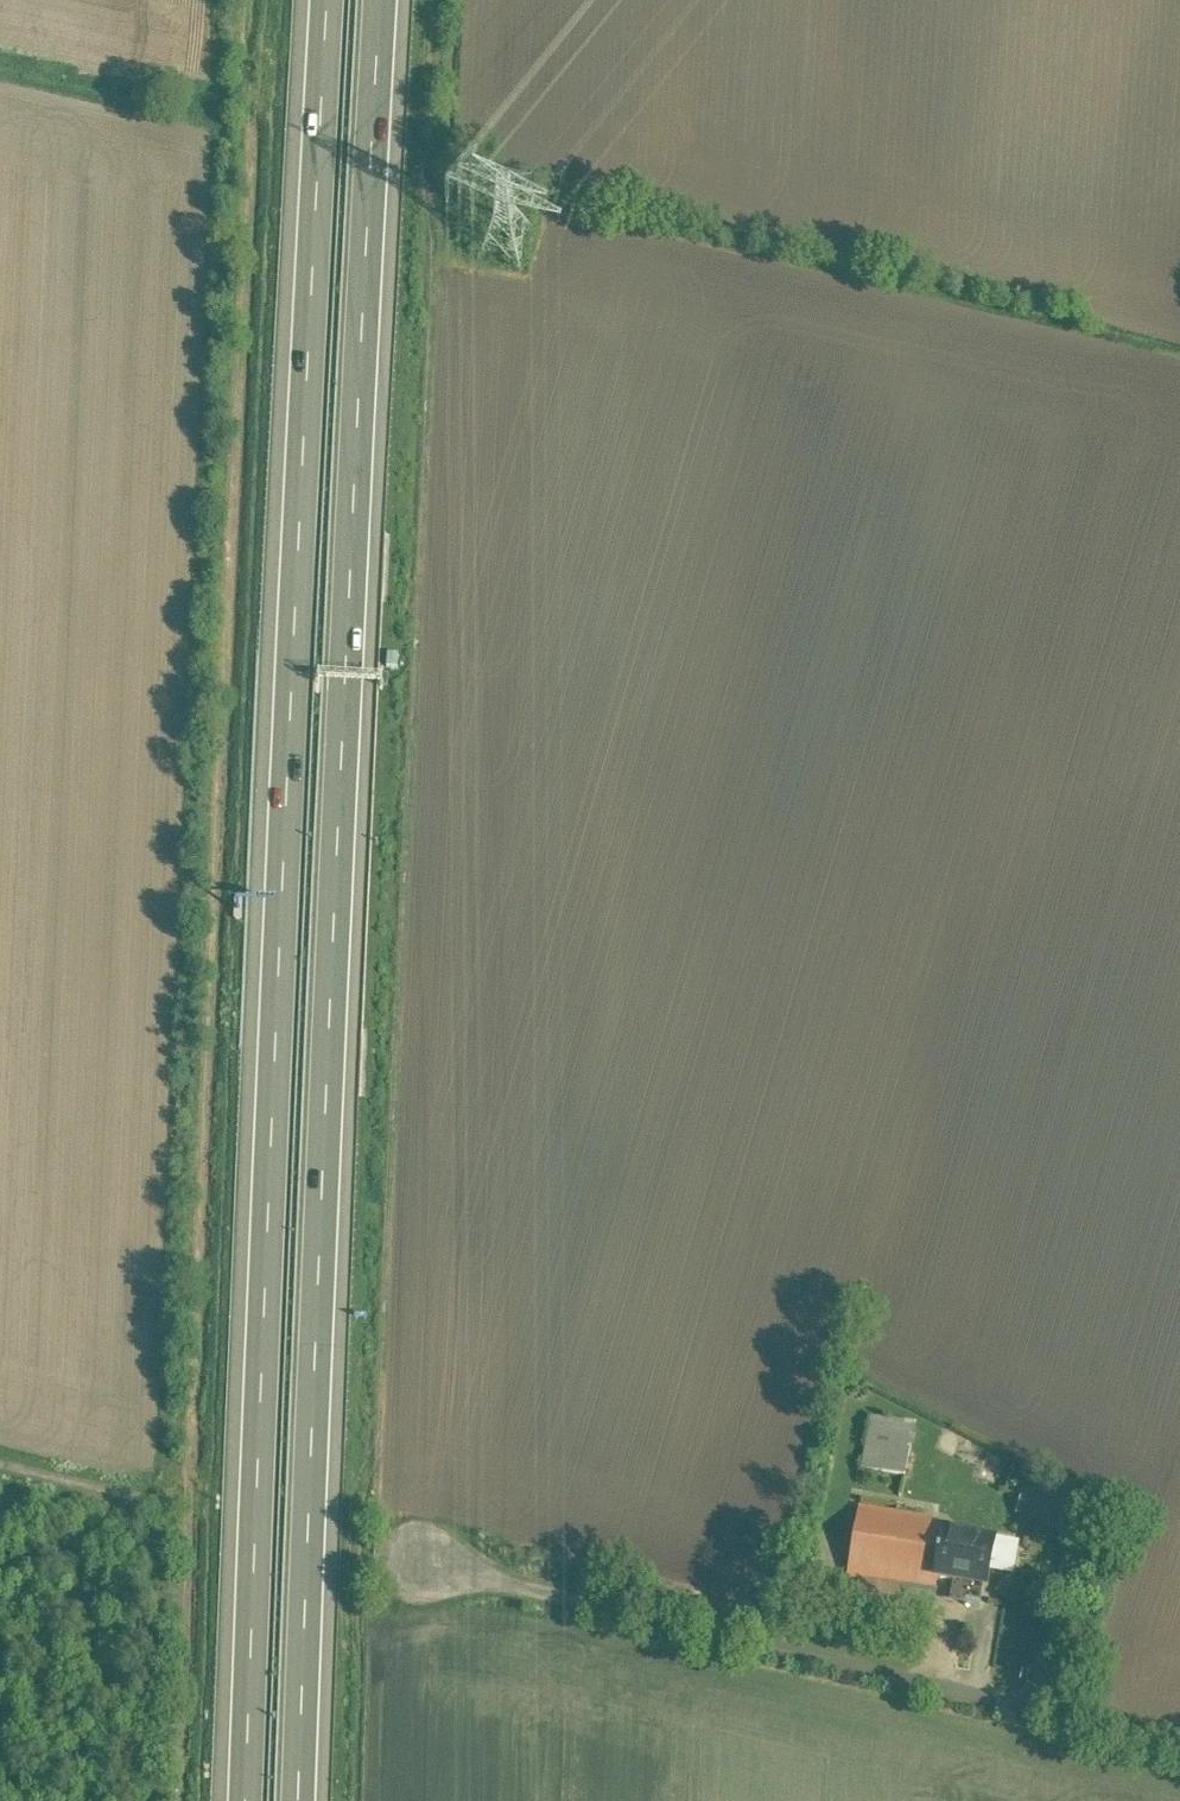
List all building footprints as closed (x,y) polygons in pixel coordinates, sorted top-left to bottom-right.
[(874,1419),(865,1470),(908,1478),(917,1427),(874,1419)] [(1039,1497),(1025,1494),(1020,1514),(1034,1518),(1039,1497)] [(1016,1576),(1022,1542),(950,1531),(951,1523),(861,1509),(850,1576),(954,1593),(955,1586),(990,1592),(993,1572),(1016,1576)]
